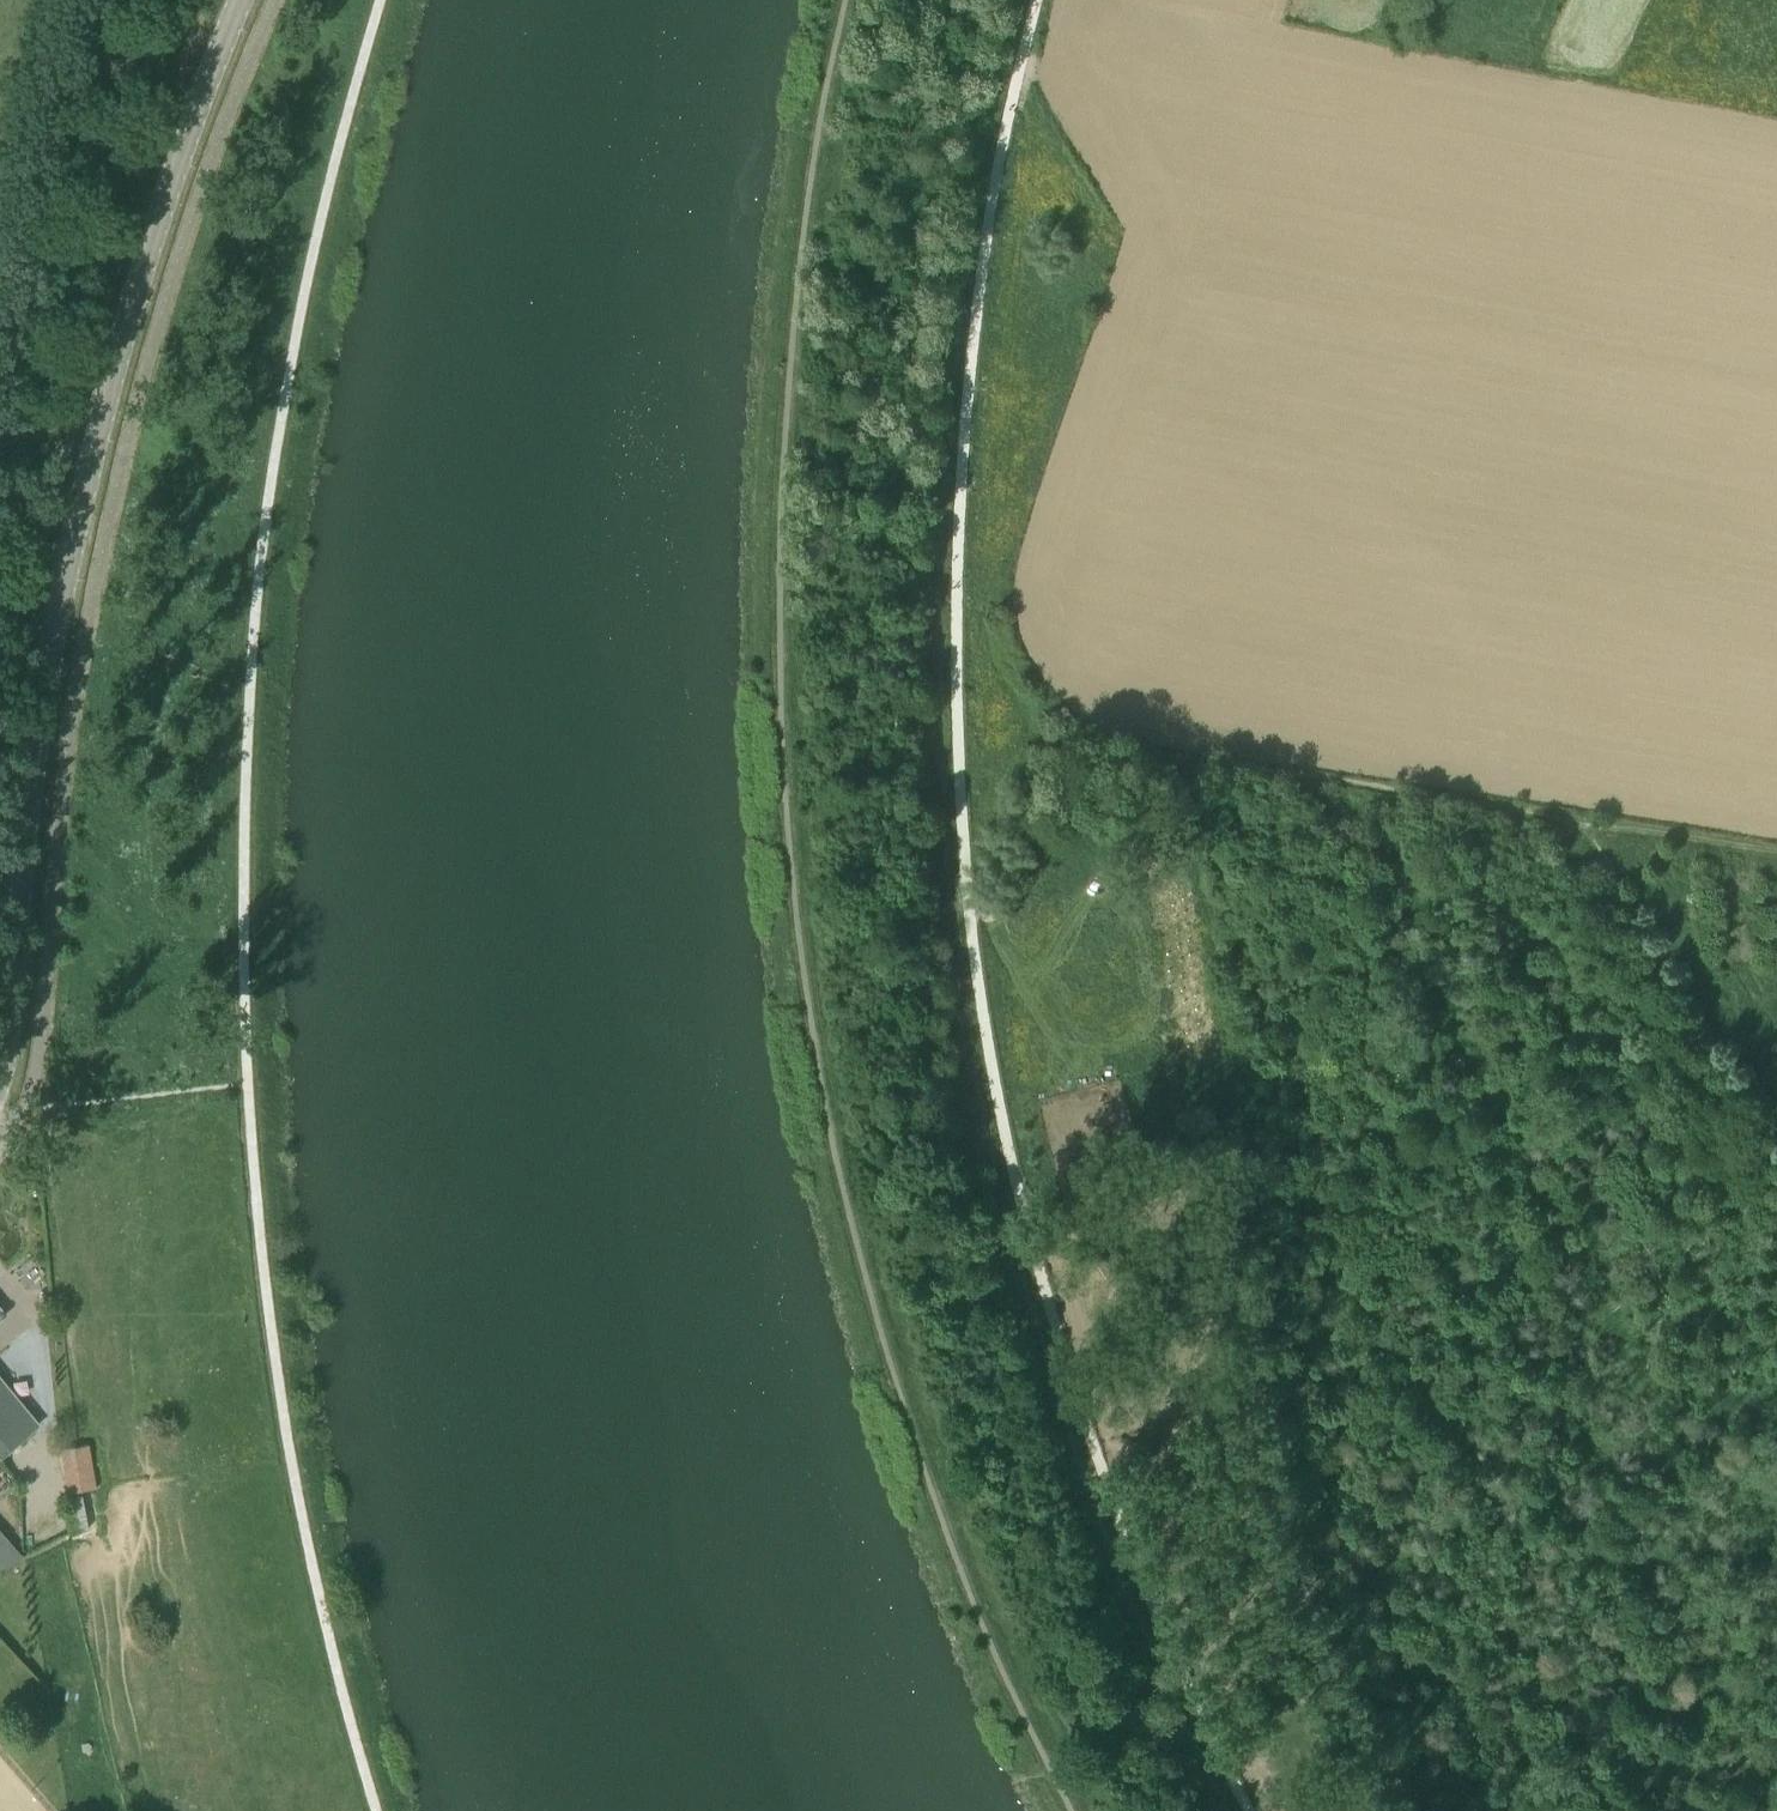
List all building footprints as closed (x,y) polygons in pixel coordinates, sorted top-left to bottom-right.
[(0,1458),(32,1432),(6,1401),(0,1394),(0,1458)] [(60,1446),(68,1492),(100,1487),(92,1441),(60,1446)]
